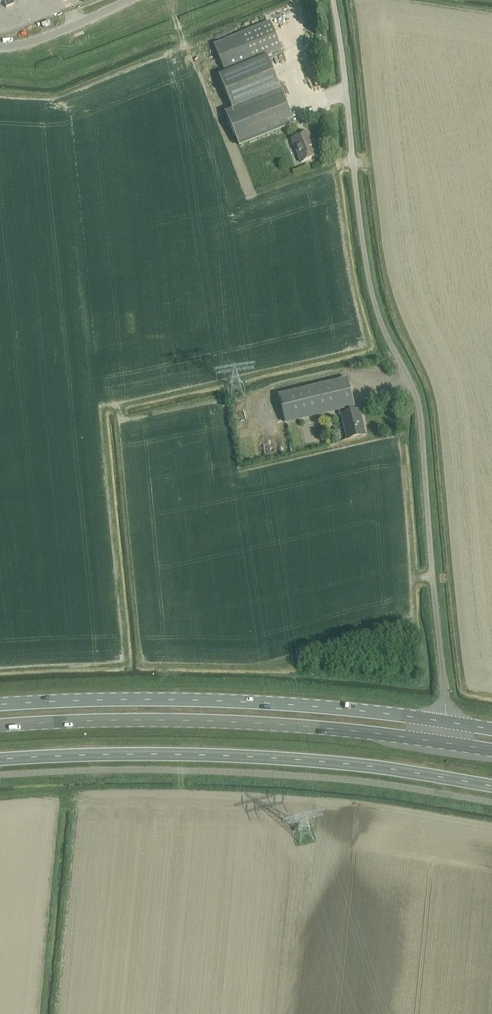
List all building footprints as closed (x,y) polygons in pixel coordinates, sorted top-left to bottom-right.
[(4,3),(7,9),(15,5),(13,0),(0,0),(0,5),(4,3)] [(228,114),(241,147),(294,125),(266,57),(282,51),(271,23),(214,46),(226,75),(220,77),(234,112),(228,114)] [(302,164),(318,157),(308,134),(292,140),(302,164)] [(279,397),(285,423),(338,410),(340,417),(342,416),(348,440),(365,436),(359,411),(354,412),(353,407),(354,406),(348,380),(279,397)]
